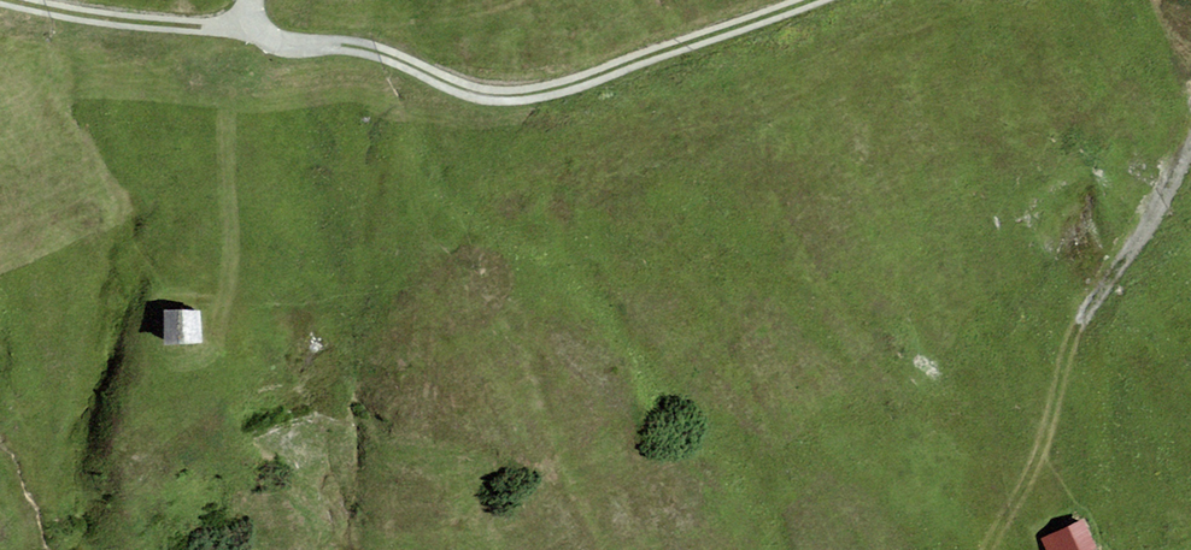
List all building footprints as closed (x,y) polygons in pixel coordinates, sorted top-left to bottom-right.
[(199,309),(168,309),(168,340),(199,339),(199,309)] [(1041,539),(1047,549),(1094,549),(1097,549),(1083,519),(1041,539)]
